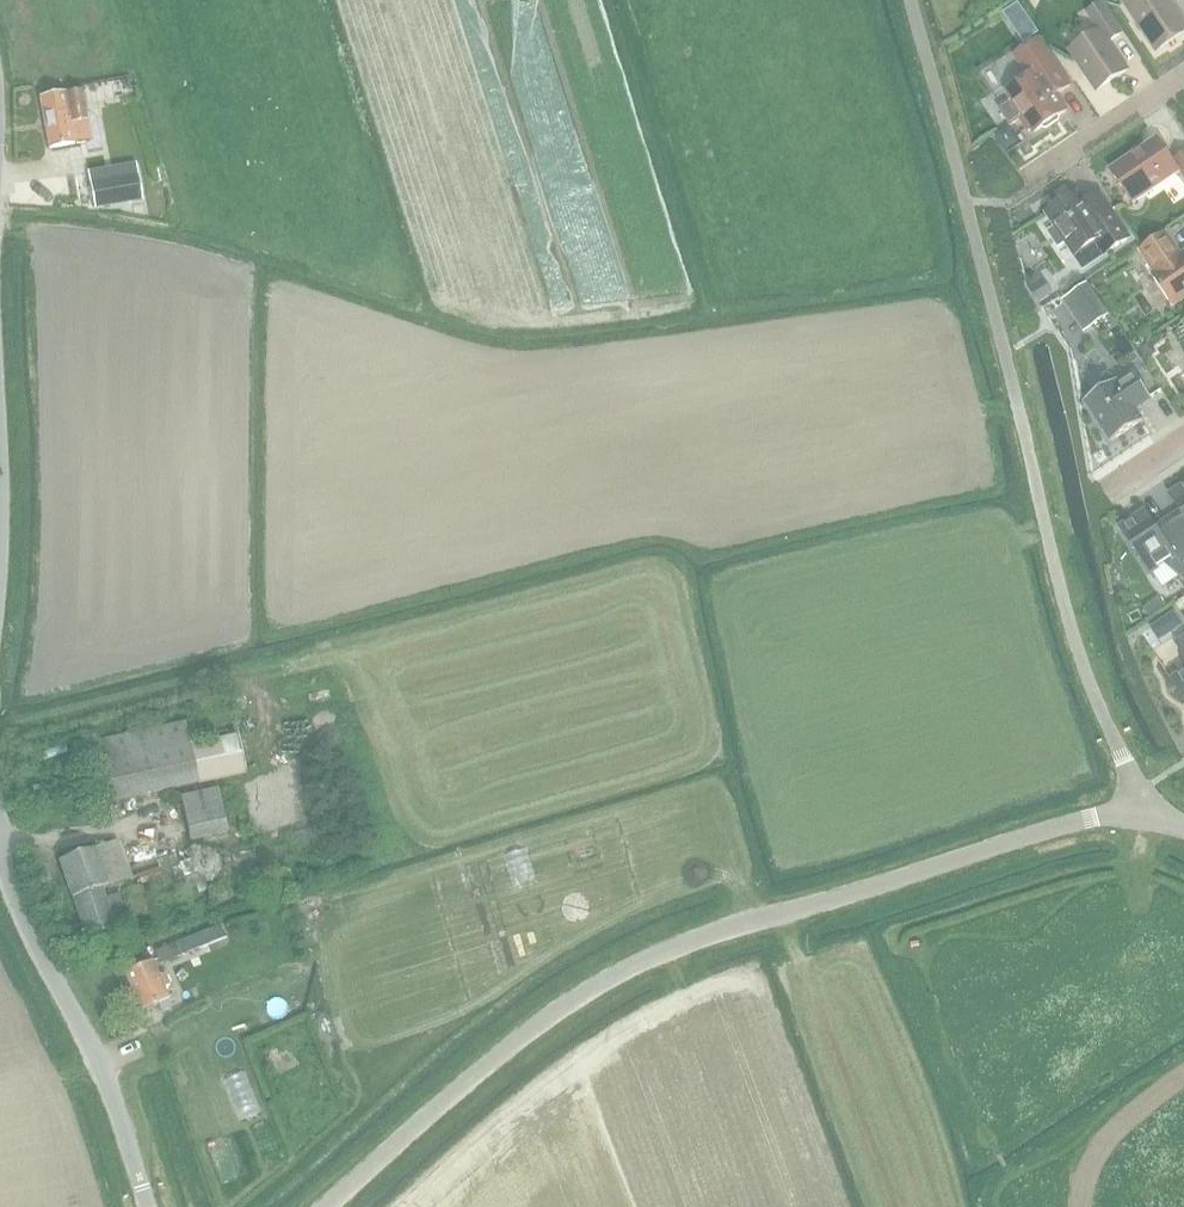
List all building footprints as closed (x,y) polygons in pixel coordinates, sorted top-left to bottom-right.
[(1156,51),(1183,33),(1183,22),(1169,0),(1123,0),(1156,51)] [(1109,41),(1122,33),(1102,4),(1088,13),(1100,30),(1070,50),(1097,90),(1128,70),(1109,41)] [(1030,16),(1014,27),(1024,41),(1040,31),(1030,16)] [(999,107),(1011,125),(1021,118),(1021,121),(1027,130),(1029,130),(1032,129),(1034,132),(1066,111),(1044,78),(1059,69),(1039,39),(1015,55),(1029,76),(1006,90),(1012,98),(999,107)] [(42,96),(50,146),(87,140),(84,119),(88,118),(83,90),(68,92),(67,91),(42,96)] [(1133,203),(1180,171),(1183,178),(1183,155),(1173,162),(1156,138),(1111,169),(1133,203)] [(104,169),(88,172),(89,182),(94,207),(142,199),(137,174),(105,179),(104,169)] [(1048,232),(1058,247),(1066,241),(1075,255),(1096,240),(1105,254),(1129,238),(1110,208),(1094,219),(1076,192),(1046,212),(1056,227),(1048,232)] [(1173,305),(1183,298),(1183,253),(1181,255),(1166,233),(1140,250),(1155,273),(1152,275),(1173,305)] [(1099,273),(1088,280),(1095,291),(1103,286),(1103,278),(1099,273)] [(1039,279),(1025,289),(1036,305),(1050,295),(1039,279)] [(1061,300),(1084,332),(1109,314),(1086,282),(1061,300)] [(1145,341),(1134,348),(1141,360),(1152,353),(1145,341)] [(1084,400),(1112,441),(1143,420),(1133,407),(1140,402),(1141,404),(1151,398),(1135,372),(1118,383),(1116,380),(1084,400)] [(1168,518),(1183,542),(1183,486),(1170,494),(1183,515),(1172,523),(1168,517),(1168,518)] [(1168,518),(1167,518),(1170,523),(1158,531),(1145,511),(1121,527),(1151,572),(1164,563),(1183,581),(1183,542),(1168,518)] [(1160,599),(1143,609),(1149,619),(1166,608),(1160,599)] [(1174,612),(1163,619),(1171,631),(1182,624),(1174,612)] [(1177,640),(1175,641),(1183,666),(1183,636),(1177,640)] [(1172,681),(1183,699),(1183,673),(1172,681)] [(92,741),(106,804),(245,772),(237,735),(191,745),(184,721),(92,741)] [(181,796),(191,839),(227,832),(218,788),(181,796)] [(102,888),(130,877),(117,840),(59,860),(86,938),(116,928),(111,916),(124,911),(118,893),(106,898),(102,888)] [(158,867),(138,874),(141,884),(161,877),(164,886),(184,878),(188,888),(203,883),(193,855),(175,861),(172,854),(156,859),(158,867)] [(222,925),(195,935),(201,948),(227,938),(222,925)] [(175,943),(157,950),(162,963),(180,956),(175,943)] [(163,986),(169,984),(164,973),(159,975),(152,960),(125,972),(141,1009),(157,1002),(161,1011),(171,1006),(163,986)]
